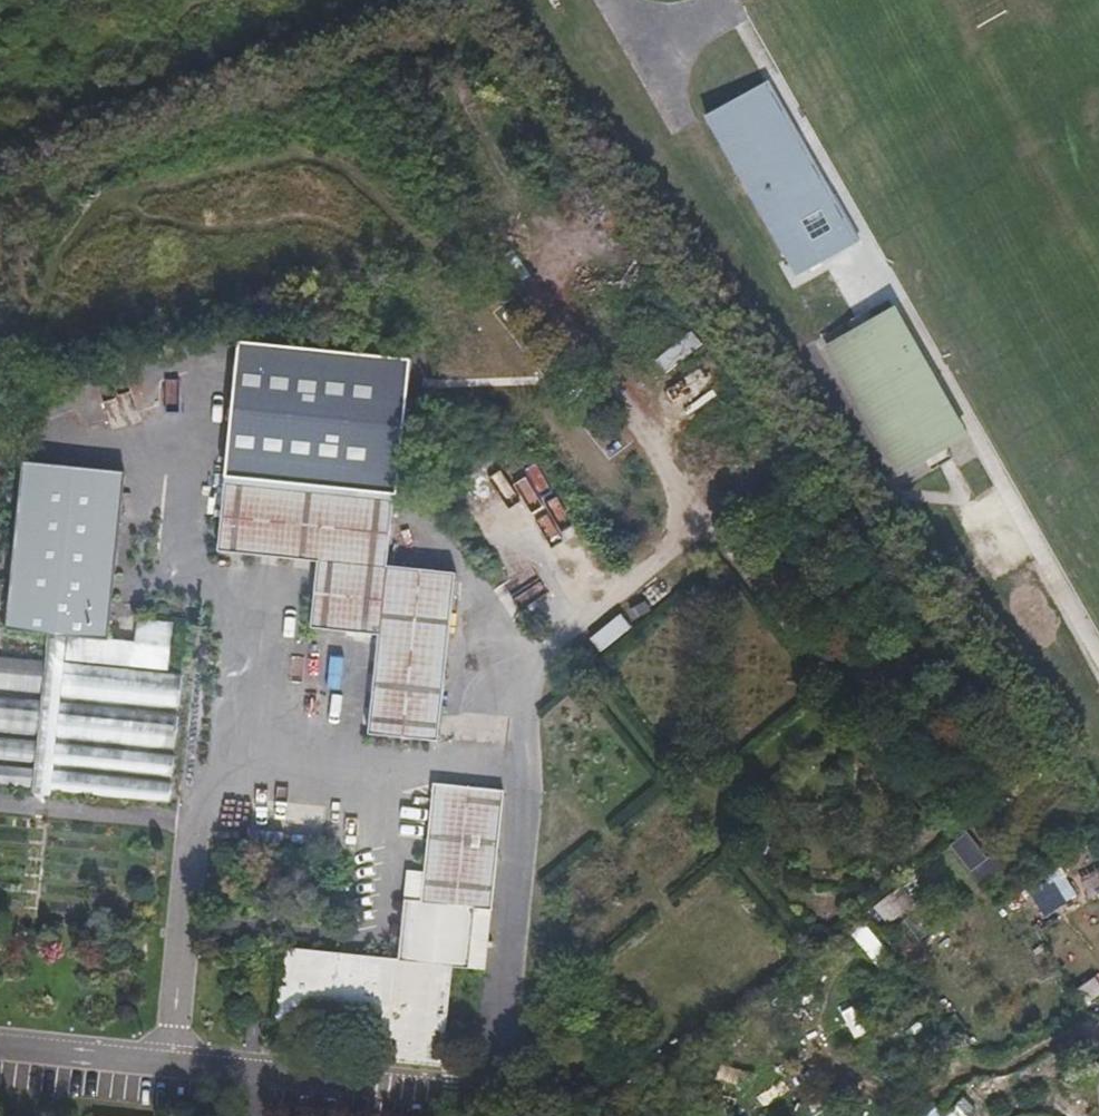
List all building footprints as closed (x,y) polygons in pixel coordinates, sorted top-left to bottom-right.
[(772,83),(706,120),(796,281),(862,245),(772,83)] [(968,450),(893,309),(826,344),(902,485),(968,450)] [(665,373),(699,343),(688,331),(654,361),(665,373)] [(240,348),(226,484),(393,501),(399,501),(413,365),(240,348)] [(31,799),(49,801),(50,793),(168,805),(169,787),(52,775),(53,766),(170,779),(172,759),(55,746),(56,737),(174,750),(177,721),(59,708),(60,698),(177,710),(181,680),(62,668),(65,638),(106,642),(124,478),(24,467),(6,633),(49,638),(46,664),(0,659),(0,691),(42,695),(41,706),(0,702),(0,730),(38,734),(37,744),(0,740),(0,760),(35,764),(34,773),(0,769),(0,787),(32,790),(31,799)] [(317,567),(311,632),(310,634),(379,641),(368,742),(438,749),(456,577),(385,570),(393,501),(226,484),(218,557),(317,567)] [(619,615),(587,639),(597,652),(629,628),(619,615)] [(491,914),(506,793),(435,785),(421,907),(405,906),(398,966),(280,952),(272,1022),(385,1035),(382,1064),(436,1070),(448,969),(466,971),(473,912),(491,914)] [(1027,895),(1042,918),(1063,903),(1047,881),(1027,895)] [(864,922),(850,931),(873,967),(887,958),(864,922)]
